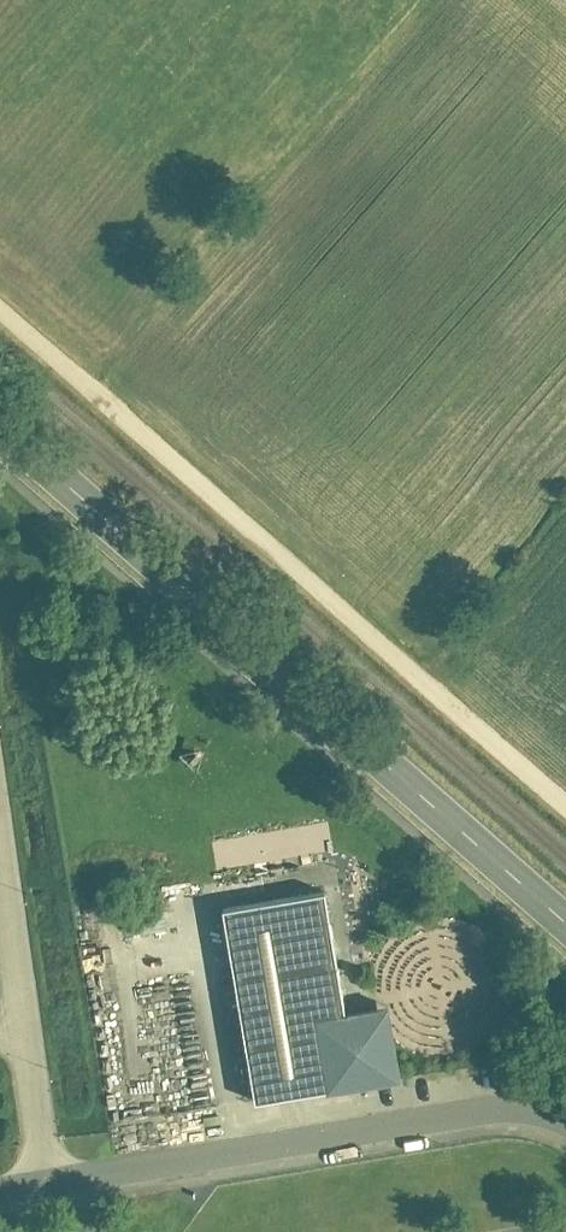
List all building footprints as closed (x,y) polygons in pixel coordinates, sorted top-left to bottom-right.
[(402,1081),(391,1008),(340,1016),(321,895),(231,909),(260,1102),(402,1081)]
